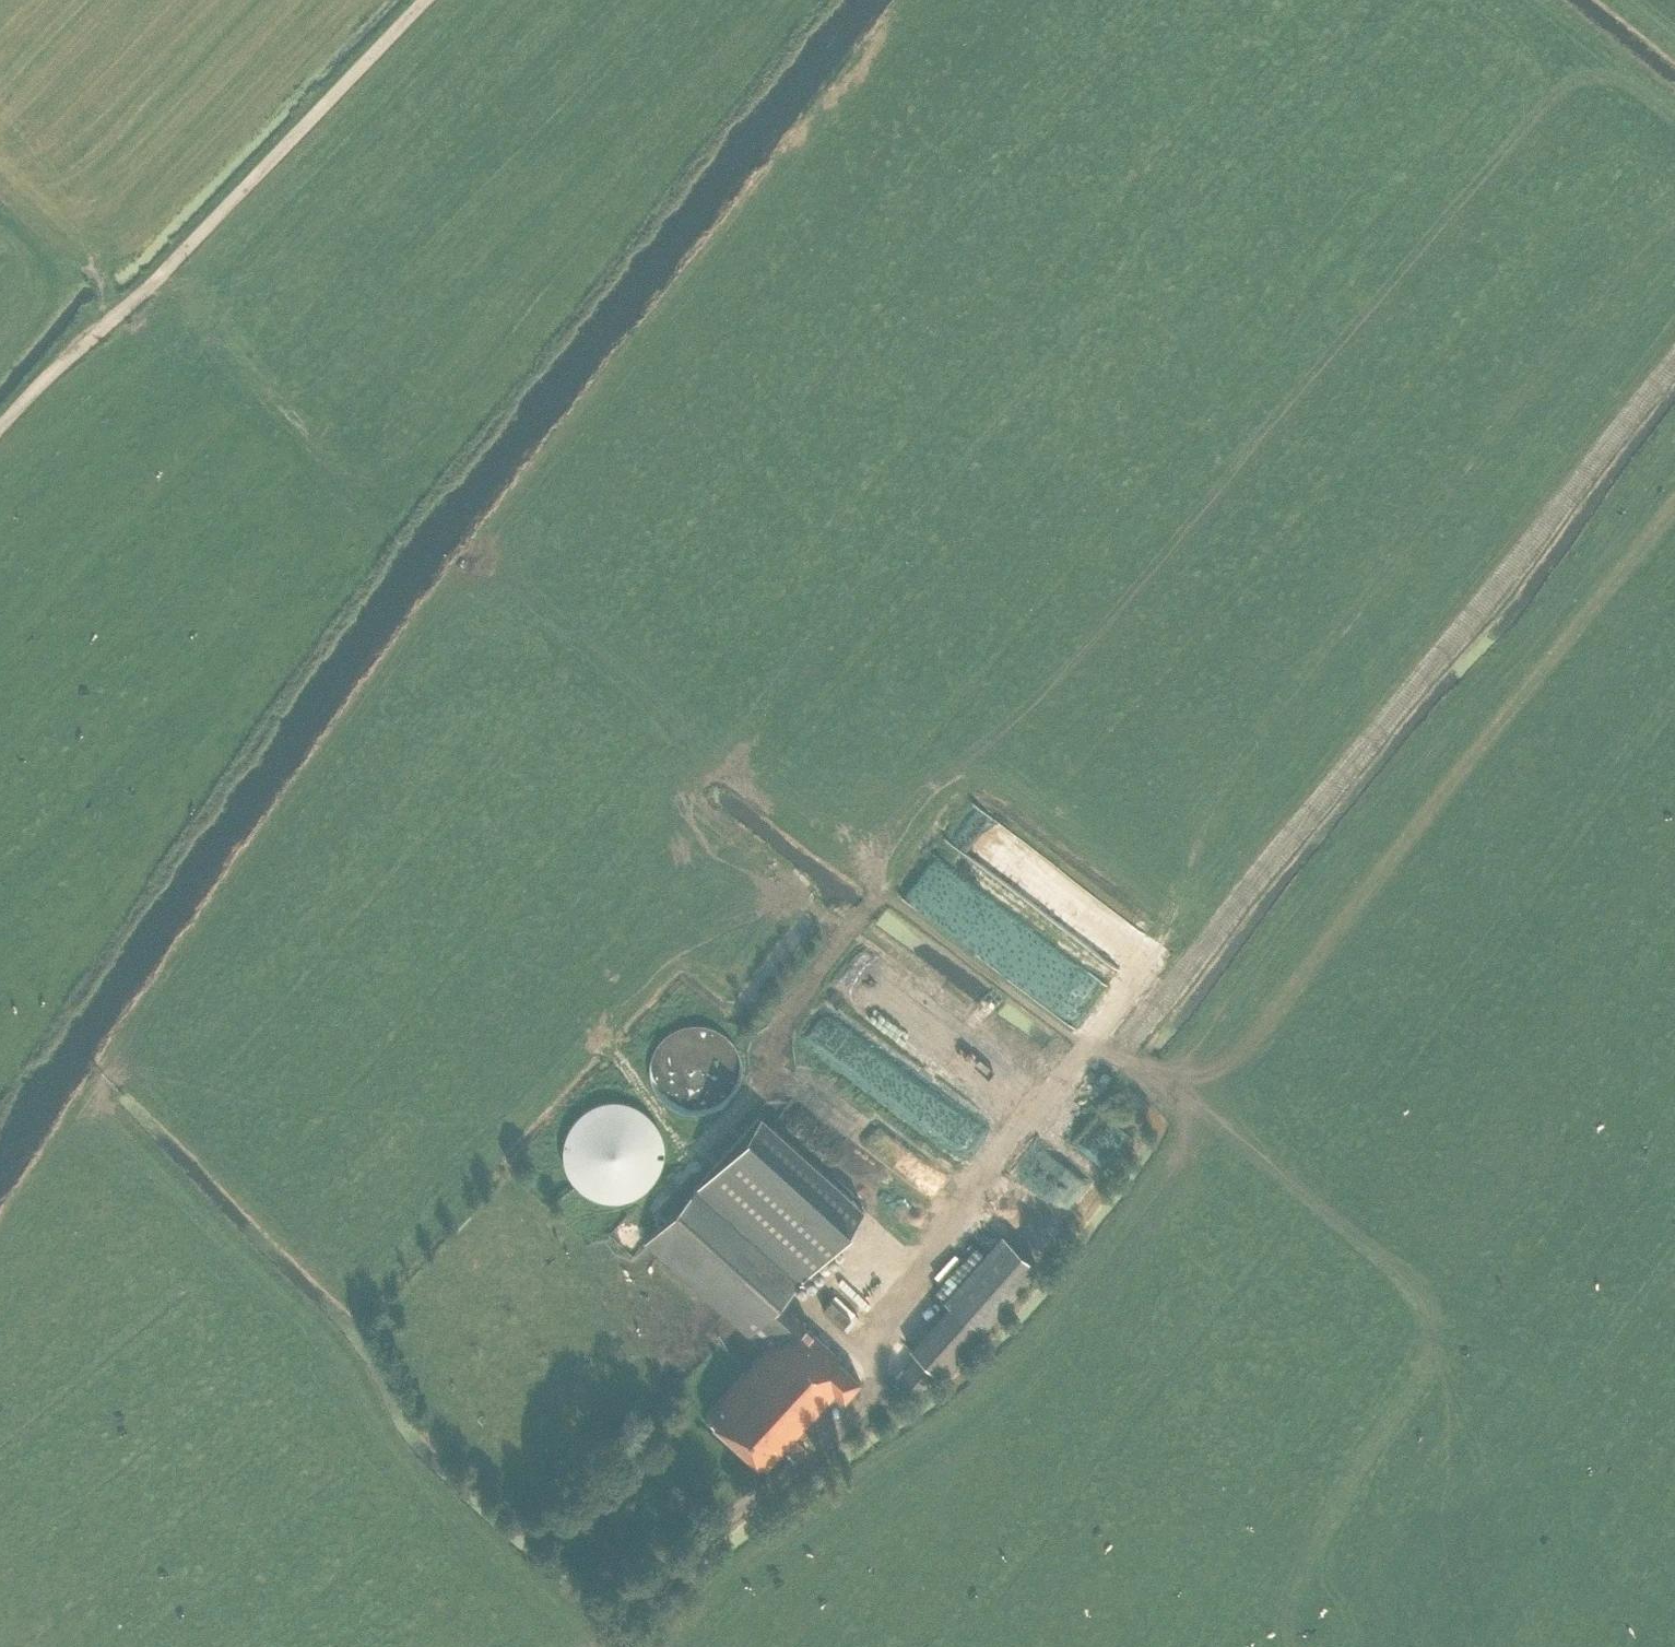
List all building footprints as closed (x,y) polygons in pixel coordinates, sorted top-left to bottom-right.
[(568,1186),(653,1199),(665,1118),(621,1111),(619,1126),(578,1120),(568,1186)] [(794,1316),(778,1301),(864,1207),(761,1114),(705,1176),(645,1242),(764,1350),(705,1414),(765,1469),(833,1394),(842,1402),(860,1381),(836,1360),(839,1356),(795,1316),(794,1316)] [(942,1377),(979,1333),(1037,1267),(1001,1235),(943,1300),(947,1304),(909,1349),(942,1377)] [(833,1295),(826,1304),(845,1319),(852,1310),(833,1295)] [(914,1356),(893,1381),(915,1400),(936,1376),(914,1356)]
